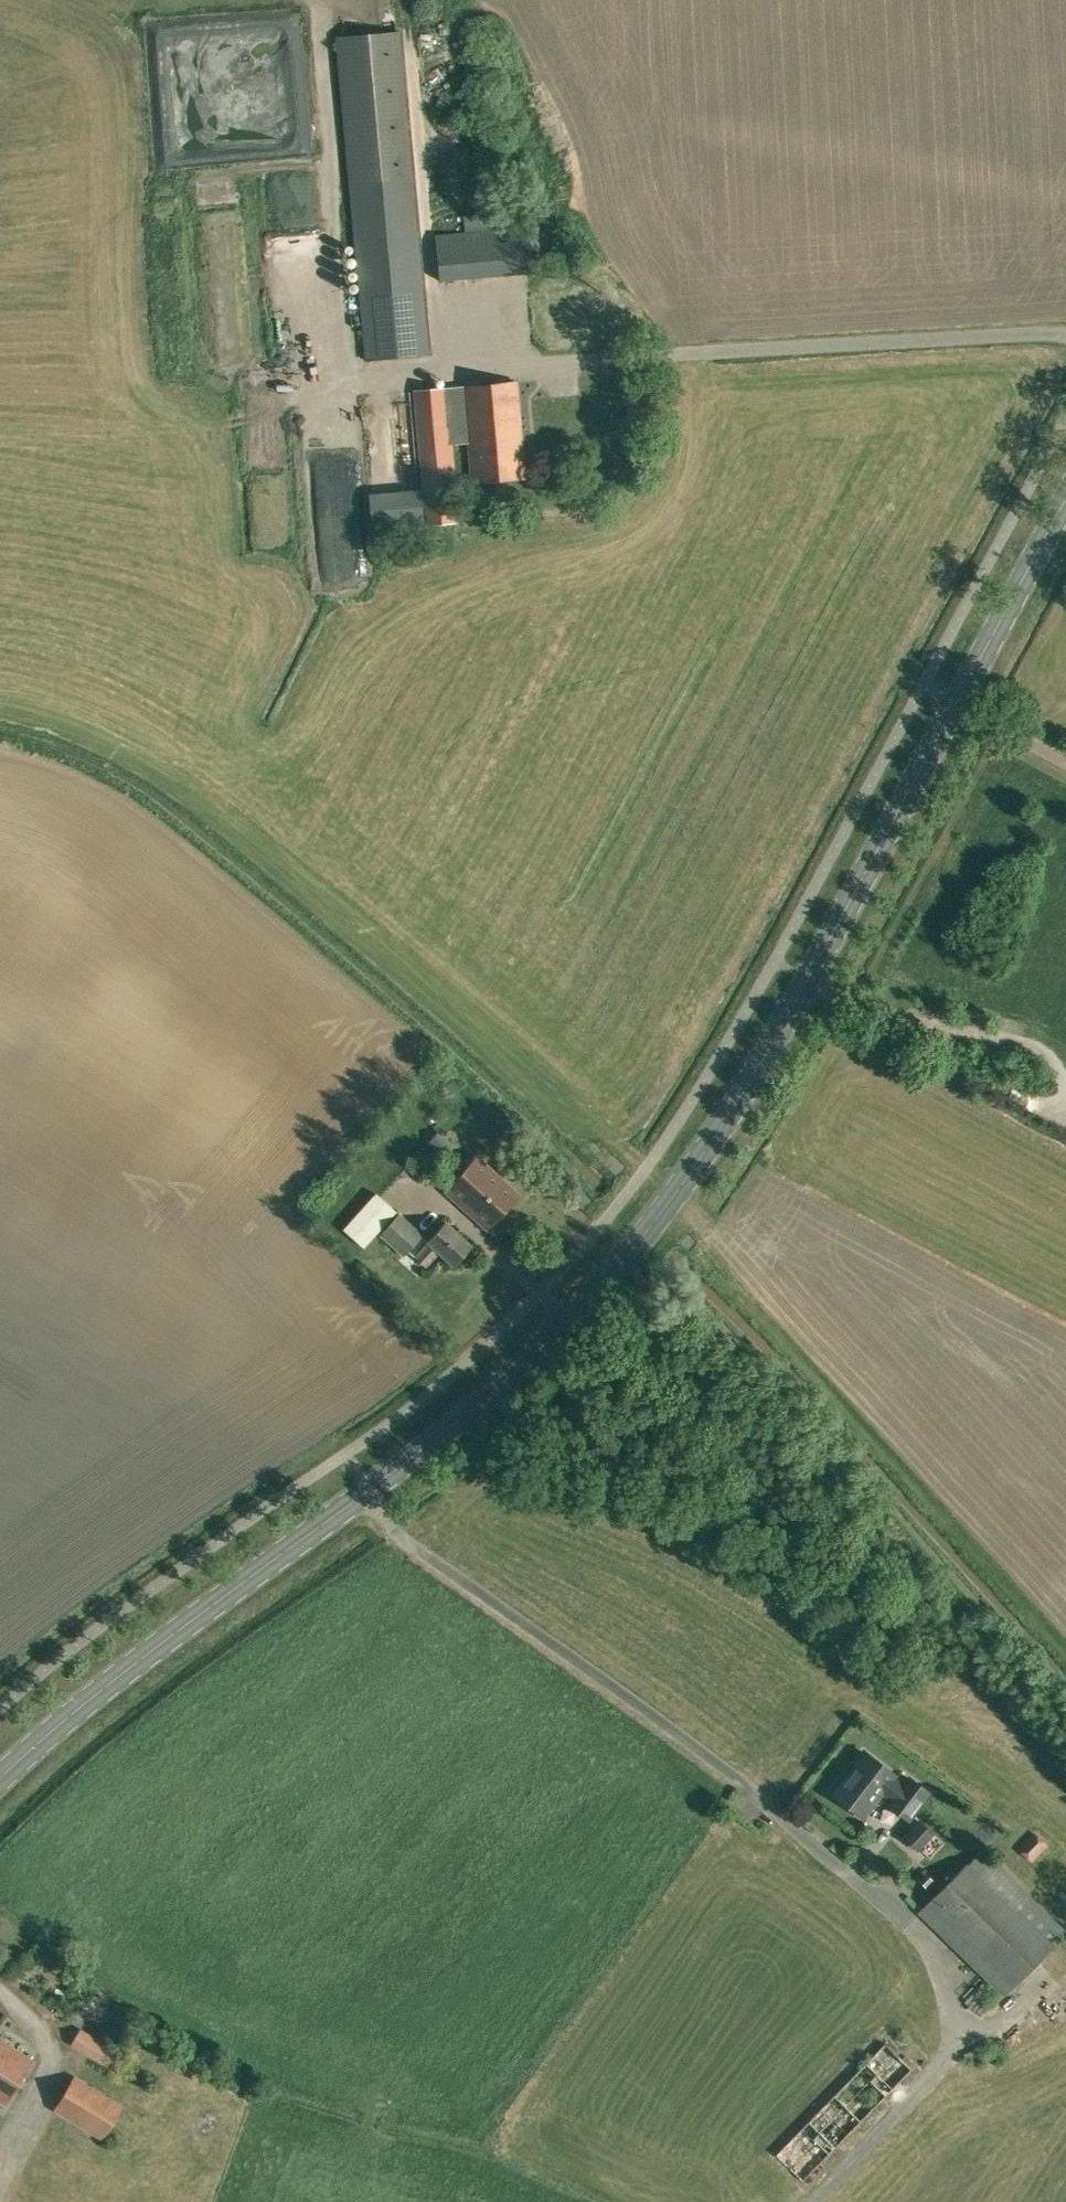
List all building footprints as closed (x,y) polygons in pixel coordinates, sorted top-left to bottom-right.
[(336,37),(350,185),(366,360),(428,354),(399,31),(336,37)] [(233,126),(232,110),(205,112),(206,128),(233,126)] [(440,280),(531,271),(527,227),(435,236),(440,280)] [(516,381),(463,386),(468,441),(471,481),(525,476),(516,381)] [(463,386),(413,390),(425,524),(458,521),(451,443),(468,441),(463,386)] [(450,1148),(433,1132),(426,1140),(443,1156),(450,1148)] [(477,1157),(447,1190),(488,1227),(518,1194),(477,1157)] [(343,1231),(363,1249),(396,1212),(375,1194),(343,1231)] [(403,1256),(424,1234),(399,1212),(378,1235),(403,1256)] [(453,1265),(470,1246),(445,1223),(428,1242),(415,1257),(425,1266),(438,1251),(453,1265)] [(895,1775),(863,1751),(854,1764),(856,1765),(834,1794),(863,1817),(883,1791),(893,1799),(889,1805),(908,1819),(929,1792),(910,1778),(903,1787),(892,1779),(895,1775)] [(926,1850),(945,1834),(936,1823),(917,1839),(926,1850)] [(1004,1994),(1048,1949),(964,1867),(920,1912),(1004,1994)] [(107,2068),(119,2051),(80,2027),(69,2045),(107,2068)] [(32,2059),(0,2039),(0,2101),(5,2104),(32,2059)] [(802,2181),(912,2069),(885,2043),(776,2155),(802,2181)] [(102,2137),(120,2107),(75,2079),(56,2110),(102,2137)]
